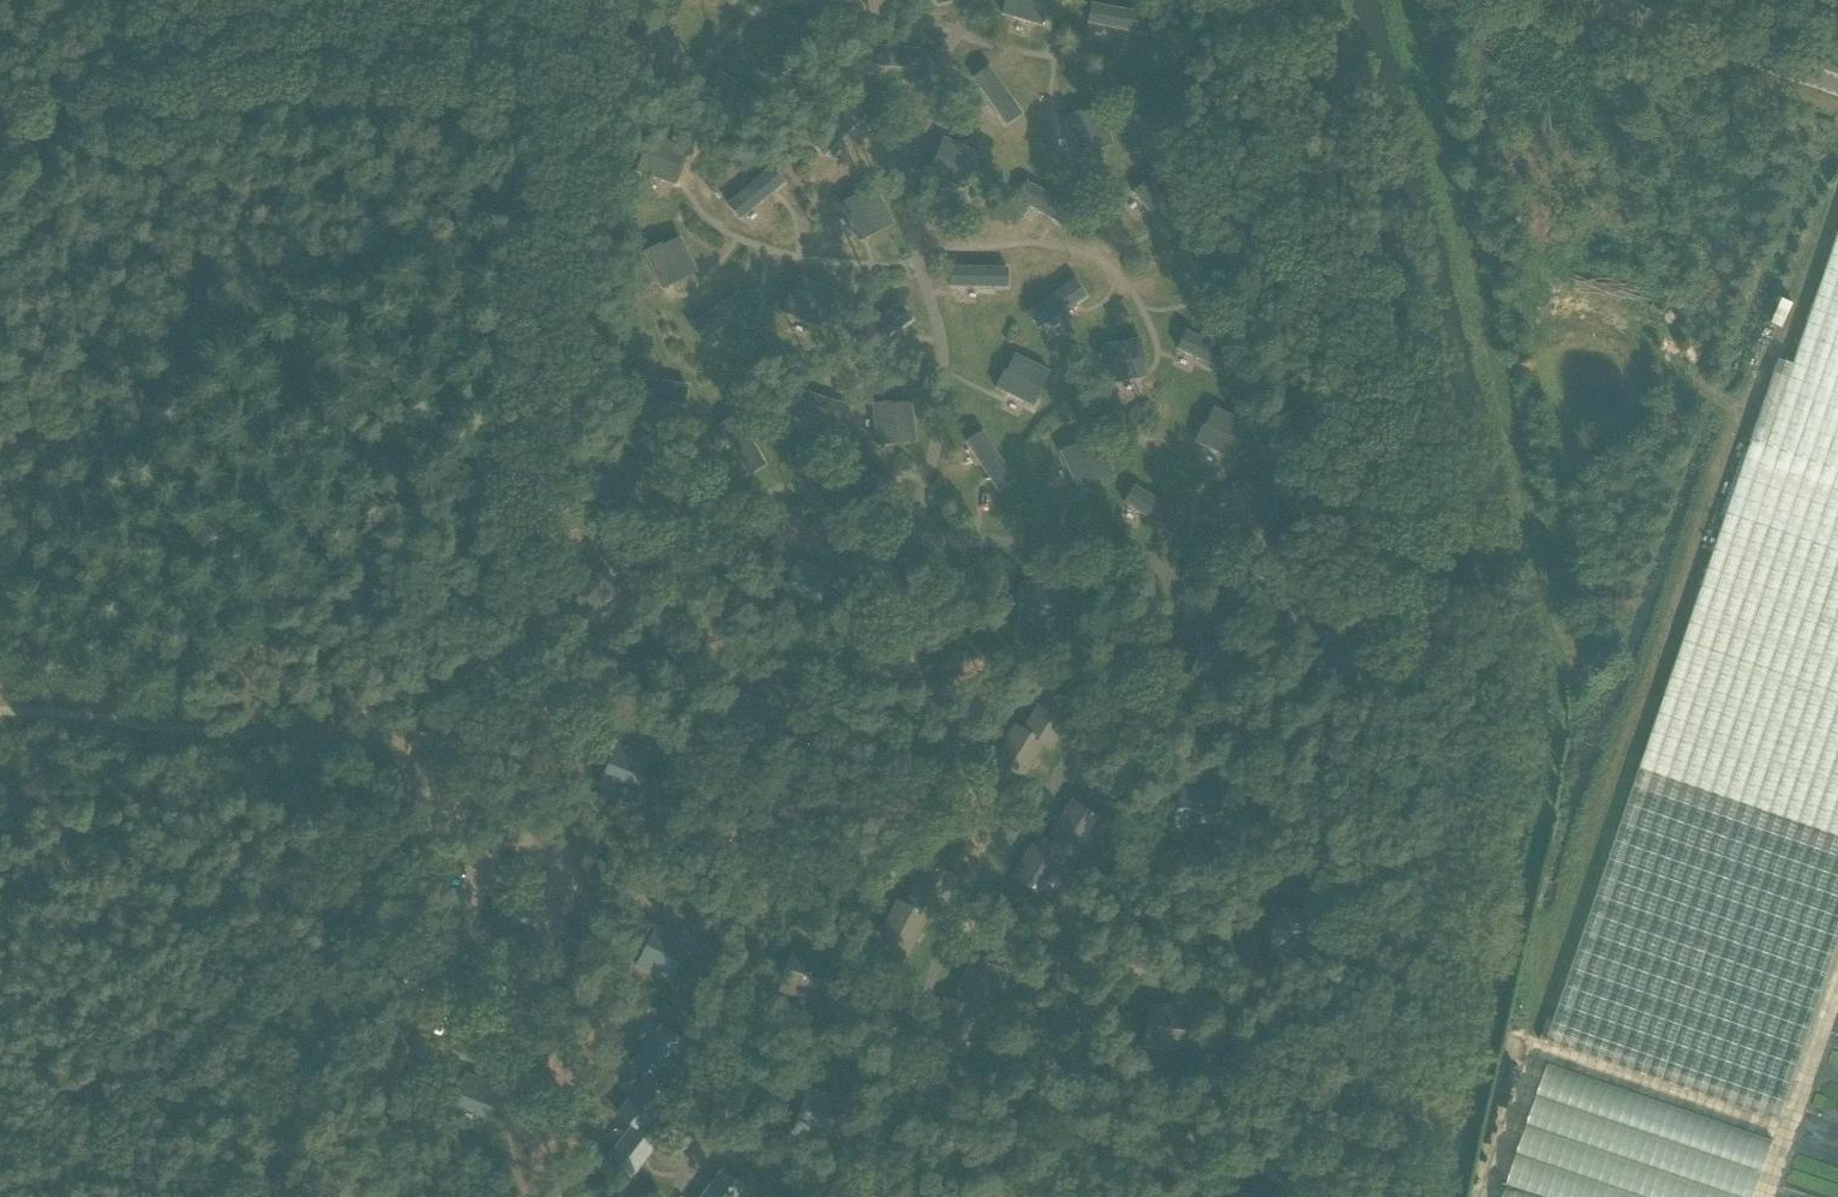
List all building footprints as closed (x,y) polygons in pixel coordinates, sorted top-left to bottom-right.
[(1044,24),(1050,0),(1007,0),(1003,13),(1044,24)] [(1146,33),(1150,12),(1092,0),(1088,22),(1146,33)] [(1007,124),(1024,111),(990,64),(972,77),(1007,124)] [(1063,118),(1077,156),(1114,142),(1099,104),(1063,118)] [(742,218),(787,181),(772,163),(727,201),(742,218)] [(1057,218),(1066,199),(1027,179),(1017,198),(1057,218)] [(877,184),(840,200),(859,239),(895,223),(877,184)] [(1547,1043),(1781,1122),(1837,953),(1837,233),(1789,377),(1775,372),(1752,439),(1547,1043)] [(645,250),(662,287),(699,271),(682,234),(645,250)] [(950,264),(950,285),(1009,286),(1010,265),(950,264)] [(785,308),(819,322),(833,289),(799,275),(785,308)] [(1037,325),(1089,298),(1078,279),(1027,305),(1037,325)] [(742,292),(689,317),(699,340),(753,315),(742,292)] [(1187,327),(1177,346),(1227,372),(1237,352),(1187,327)] [(1103,340),(1105,379),(1142,377),(1140,338),(1103,340)] [(1037,405),(1054,369),(1014,351),(997,387),(1037,405)] [(870,438),(913,436),(911,402),(868,404),(870,438)] [(1211,404),(1196,441),(1235,457),(1250,420),(1211,404)] [(989,428),(969,437),(992,490),(1012,482),(989,428)] [(1076,490),(1112,475),(1095,433),(1059,448),(1076,490)] [(1167,527),(1177,507),(1133,485),(1123,504),(1167,527)] [(1018,583),(1016,629),(1031,630),(1032,617),(1055,619),(1057,585),(1018,583)] [(1045,746),(1052,751),(1080,708),(1049,688),(1023,729),(1016,724),(1014,726),(1045,746)] [(989,766),(1020,785),(1045,746),(1014,726),(989,766)] [(599,786),(612,791),(616,781),(638,790),(651,760),(616,745),(599,786)] [(1171,829),(1191,835),(1194,823),(1213,828),(1222,797),(1183,786),(1171,829)] [(1036,836),(1076,861),(1103,819),(1072,799),(1045,841),(1037,835),(1036,836)] [(1010,877),(1041,897),(1068,856),(1036,836),(1010,877)] [(897,903),(937,923),(960,879),(928,862),(907,902),(899,899),(897,903)] [(875,946),(907,963),(929,921),(936,925),(937,923),(897,903),(875,946)] [(1268,954),(1285,955),(1286,944),(1311,946),(1313,911),(1272,908),(1268,954)] [(634,968),(648,975),(653,963),(674,973),(689,943),(655,926),(634,968)] [(788,949),(777,991),(792,995),(796,980),(818,987),(826,960),(788,949)] [(977,1015),(986,1018),(1005,970),(971,956),(953,1001),(945,998),(944,1002),(977,1015)] [(926,1046),(960,1059),(977,1015),(944,1002),(926,1046)] [(1146,1003),(1140,1048),(1157,1050),(1158,1042),(1181,1045),(1186,1009),(1146,1003)] [(629,1068),(643,1079),(670,1101),(675,1095),(660,1083),(689,1046),(663,1025),(629,1068)] [(1774,1134),(1544,1065),(1505,1196),(1755,1196),(1774,1134)] [(448,1115),(462,1120),(466,1109),(488,1117),(499,1088),(464,1075),(448,1115)] [(631,1128),(657,1148),(660,1144),(645,1132),(670,1101),(643,1079),(615,1115),(631,1128)] [(794,1131),(806,1135),(809,1126),(833,1134),(843,1104),(807,1093),(794,1131)] [(602,1165),(628,1185),(657,1148),(631,1128),(602,1165)] [(749,1191),(722,1170),(700,1196),(744,1196),(749,1191)]
